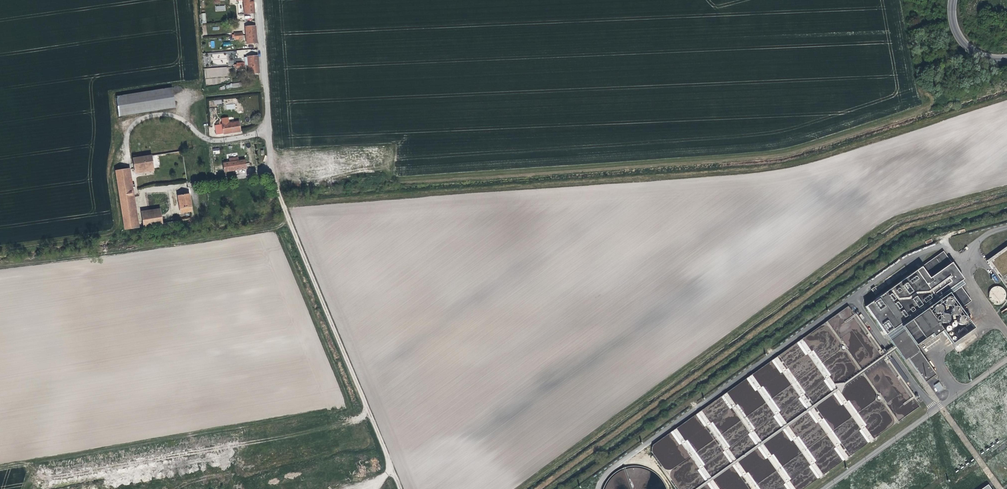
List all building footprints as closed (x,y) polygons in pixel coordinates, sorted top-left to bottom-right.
[(255,2),(245,3),(246,12),(255,10),(255,2)] [(246,25),(247,33),(257,32),(257,23),(246,25)] [(257,32),(247,33),(248,41),(258,40),(257,32)] [(212,54),(212,65),(227,65),(226,53),(212,54)] [(249,55),(250,63),(260,62),(259,54),(249,55)] [(260,62),(250,63),(251,72),(261,70),(260,62)] [(222,77),(227,77),(227,67),(205,68),(205,84),(222,84),(222,77)] [(117,98),(121,118),(178,107),(174,87),(117,98)] [(232,122),(233,131),(242,129),(241,120),(232,122)] [(219,124),(220,133),(233,131),(232,122),(219,124)] [(153,155),(136,158),(137,167),(138,172),(155,169),(153,155)] [(238,155),(234,156),(236,169),(247,167),(246,158),(239,159),(238,155)] [(236,169),(234,156),(229,157),(229,160),(223,161),(224,171),(236,169)] [(130,168),(118,170),(128,231),(140,229),(130,168)] [(192,212),(189,195),(178,197),(181,214),(192,212)] [(144,226),(163,223),(160,210),(141,213),(144,226)] [(974,326),(962,308),(973,300),(963,285),(966,283),(963,279),(965,277),(946,249),(867,305),(905,359),(909,356),(927,381),(938,373),(917,344),(933,333),(934,335),(943,329),(952,342),(974,326)] [(991,304),(1006,304),(1005,286),(990,287),(991,304)] [(938,392),(943,388),(939,382),(934,385),(938,392)]
